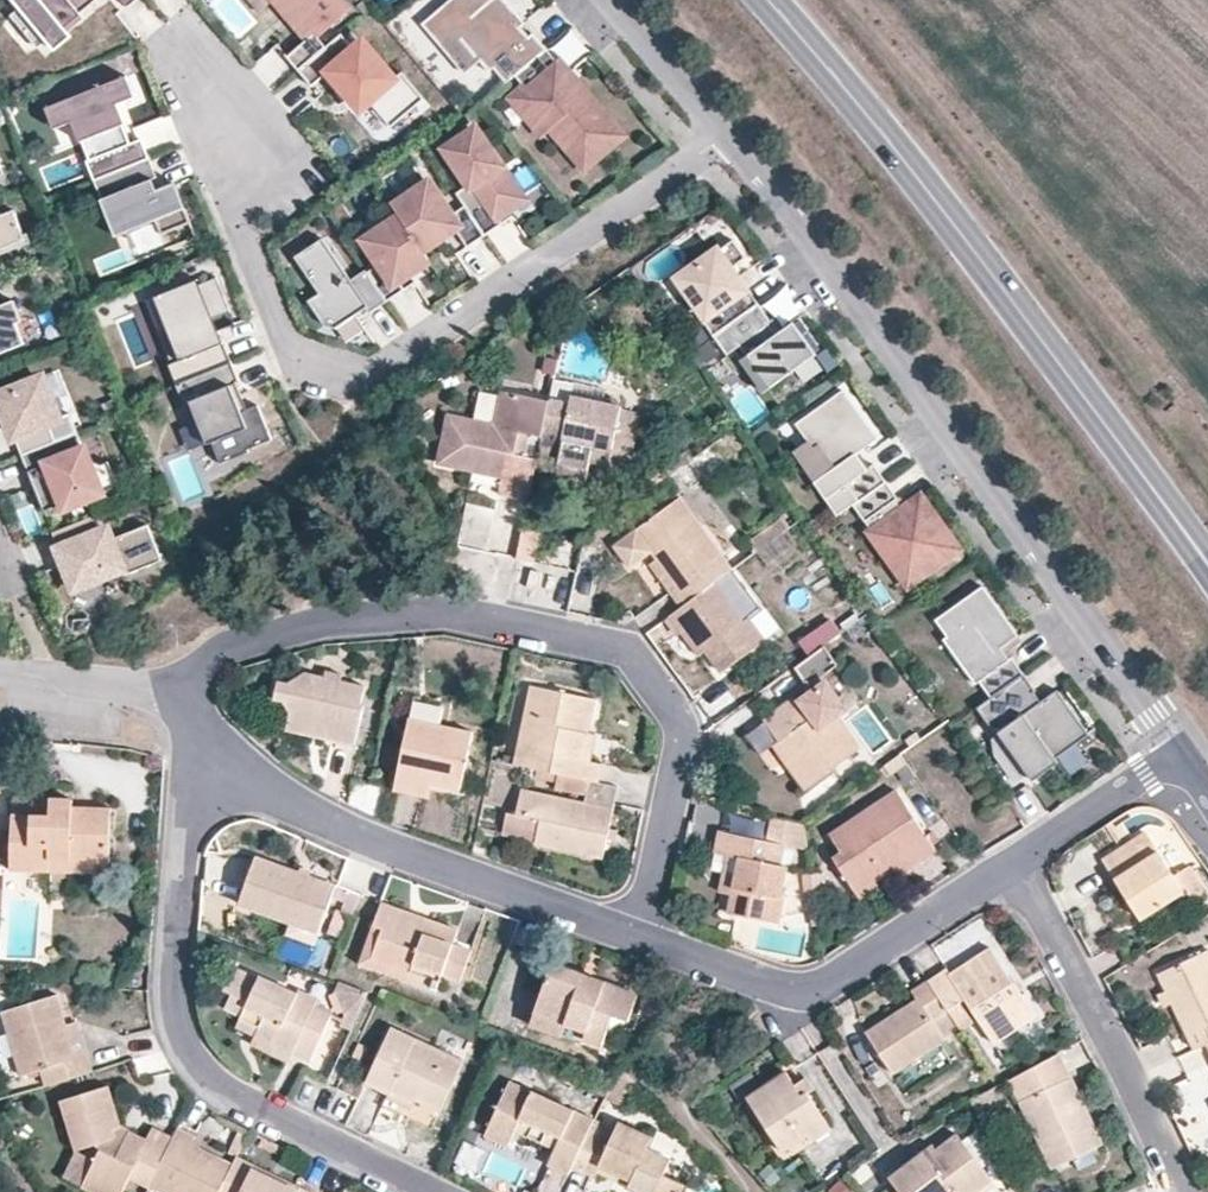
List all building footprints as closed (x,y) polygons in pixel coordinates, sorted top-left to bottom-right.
[(21,2),(48,36),(92,0),(24,0),(21,2)] [(324,29),(350,6),(345,0),(283,0),(310,32),(320,23),(324,29)] [(524,27),(528,24),(508,0),(454,0),(426,24),(443,45),(458,32),(484,61),(493,72),(498,68),(510,83),(550,49),(537,33),(533,36),(533,37),(528,40),(520,30),(524,26),(524,27)] [(48,36),(21,2),(12,10),(39,43),(48,36)] [(520,30),(528,40),(533,37),(533,36),(524,27),(524,26),(520,30)] [(458,32),(443,45),(469,74),(484,61),(458,32)] [(291,56),(303,70),(330,46),(319,33),(291,56)] [(330,46),(303,70),(316,85),(333,71),(365,108),(373,101),(395,126),(428,98),(406,71),(398,78),(367,42),(359,49),(346,33),(330,46)] [(564,65),(550,49),(520,75),(532,89),(519,101),(548,135),(555,128),(587,165),(623,135),(571,74),(569,75),(561,67),(564,65)] [(97,179),(153,157),(145,138),(134,142),(119,104),(139,95),(131,74),(70,98),(77,118),(93,158),(90,159),(97,179)] [(77,118),(70,98),(50,106),(57,126),(77,118)] [(468,206),(489,236),(506,225),(500,217),(526,200),(479,131),(452,149),(474,183),(459,193),(468,206)] [(153,157),(97,179),(118,229),(157,213),(164,228),(193,217),(179,182),(160,189),(156,178),(161,176),(153,157)] [(405,217),(426,250),(458,228),(471,249),(489,236),(468,206),(453,215),(432,184),(398,207),(404,217),(405,217)] [(24,232),(12,202),(0,207),(0,241),(24,232)] [(370,271),(391,302),(408,290),(401,281),(433,260),(426,250),(405,217),(404,217),(370,240),(384,262),(370,271)] [(370,271),(369,270),(354,280),(327,240),(299,258),(323,295),(312,303),(328,327),(339,329),(362,314),(356,306),(366,299),(371,306),(369,308),(373,314),(391,302),(370,271)] [(735,323),(758,307),(746,290),(743,292),(730,272),(745,261),(733,243),(678,282),(705,319),(701,322),(713,339),(713,338),(735,323)] [(166,366),(174,385),(178,383),(226,363),(219,345),(215,346),(208,349),(198,326),(206,323),(226,315),(212,279),(193,287),(191,283),(154,297),(179,360),(166,366)] [(791,290),(768,301),(779,324),(802,313),(791,290)] [(23,336),(15,315),(20,313),(12,292),(0,297),(0,345),(23,336)] [(179,360),(154,297),(141,303),(166,366),(179,360)] [(369,309),(369,308),(371,306),(366,299),(356,306),(362,314),(369,309)] [(770,324),(758,307),(735,323),(713,338),(727,358),(739,349),(769,391),(816,357),(794,326),(776,338),(768,325),(770,324)] [(198,326),(208,349),(215,346),(206,323),(198,326)] [(241,381),(233,361),(226,363),(178,383),(186,404),(192,402),(200,421),(204,419),(222,463),(251,452),(250,449),(273,440),(260,405),(243,412),(237,397),(243,394),(238,382),(241,381)] [(171,385),(174,385),(166,366),(163,367),(171,385)] [(55,434),(48,416),(59,412),(42,372),(0,389),(0,394),(22,448),(55,434)] [(543,436),(551,399),(504,389),(494,424),(449,414),(438,461),(501,476),(497,493),(528,500),(538,458),(517,453),(523,431),(543,436)] [(836,519),(853,507),(885,485),(873,468),(866,473),(855,458),(877,442),(843,393),(795,427),(813,452),(818,448),(834,471),(813,486),(836,519)] [(570,403),(551,399),(543,436),(539,452),(555,455),(549,483),(579,489),(585,462),(588,446),(611,451),(608,467),(607,471),(628,476),(638,432),(618,427),(621,408),(572,396),(570,403)] [(89,454),(78,425),(55,434),(22,448),(46,504),(66,496),(67,495),(63,487),(96,473),(101,485),(119,478),(109,453),(99,457),(89,454)] [(588,446),(585,462),(608,467),(611,451),(588,446)] [(63,487),(67,495),(66,496),(67,499),(101,485),(96,473),(63,487)] [(898,502),(885,485),(853,507),(874,537),(878,533),(892,553),(887,556),(908,585),(955,552),(920,502),(903,514),(895,503),(898,502)] [(728,513),(715,496),(708,501),(720,517),(728,513)] [(675,591),(685,604),(719,579),(732,570),(679,497),(613,546),(631,570),(652,555),(677,589),(675,591)] [(496,511),(467,506),(459,547),(488,552),(496,511)] [(102,527),(96,511),(55,527),(62,546),(68,544),(72,555),(67,557),(77,582),(124,563),(127,570),(164,555),(150,520),(113,534),(109,525),(102,527)] [(892,553),(878,533),(874,537),(887,556),(892,553)] [(68,544),(62,546),(67,557),(72,555),(68,544)] [(685,604),(667,617),(681,634),(688,629),(705,652),(721,673),(764,642),(719,579),(685,604)] [(990,700),(1023,677),(1011,660),(1009,662),(1001,651),(1017,639),(1000,614),(952,649),(956,653),(965,665),(969,662),(984,681),(979,685),(988,698),(990,700)] [(698,656),(705,652),(688,629),(681,634),(698,656)] [(823,646),(793,668),(807,687),(837,666),(823,646)] [(988,698),(979,685),(984,681),(969,662),(965,665),(956,653),(952,656),(984,700),(988,698)] [(287,733),(310,738),(312,729),(328,732),(328,742),(356,749),(365,708),(362,708),(365,690),(342,685),(343,679),(326,674),(325,681),(307,678),(290,688),(278,686),(275,703),(286,706),(292,714),(287,733)] [(1036,693),(1024,677),(1023,677),(977,710),(996,737),(999,736),(1033,783),(1058,765),(1055,761),(1089,737),(1057,692),(1040,704),(1034,695),(1036,693)] [(773,744),(787,763),(794,758),(813,784),(860,749),(840,717),(844,714),(824,684),(801,701),(797,695),(765,718),(780,739),(773,744)] [(587,780),(597,782),(600,764),(589,761),(579,759),(586,731),(593,698),(531,685),(514,764),(515,764),(587,780)] [(418,705),(414,722),(443,729),(447,712),(418,705)] [(410,721),(397,778),(432,786),(461,792),(474,736),(443,729),(414,722),(410,721)] [(312,729),(310,738),(328,742),(328,732),(312,729)] [(595,733),(586,731),(579,759),(589,761),(595,733)] [(794,758),(787,763),(806,789),(813,784),(794,758)] [(432,786),(397,778),(394,791),(429,799),(432,786)] [(602,856),(617,786),(597,782),(587,780),(582,802),(520,789),(514,812),(539,818),(534,840),(534,842),(602,856)] [(833,858),(855,893),(885,874),(883,869),(906,854),(912,864),(935,849),(898,793),(829,836),(839,853),(833,858)] [(73,799),(15,797),(13,832),(12,850),(11,860),(31,860),(31,869),(50,869),(51,858),(110,859),(112,817),(91,816),(93,807),(73,807),(73,799)] [(112,808),(93,807),(91,816),(112,817),(112,808)] [(503,834),(534,840),(539,818),(514,812),(508,811),(503,834)] [(771,818),(766,841),(783,845),(807,851),(803,825),(771,818)] [(12,850),(13,832),(1,831),(1,850),(12,850)] [(740,857),(737,873),(733,894),(729,913),(775,923),(781,896),(779,895),(784,866),(779,864),(783,845),(721,831),(716,852),(740,857)] [(1182,889),(1197,880),(1188,866),(1174,874),(1148,832),(1104,859),(1142,917),(1182,889)] [(885,874),(855,893),(860,899),(912,864),(906,854),(883,869),(885,874)] [(292,922),(319,932),(337,885),(258,857),(241,904),(292,922)] [(51,858),(50,869),(109,872),(110,859),(51,858)] [(11,860),(11,868),(31,869),(31,860),(11,860)] [(733,894),(737,873),(724,870),(719,892),(733,894)] [(1202,889),(1197,880),(1182,889),(1193,907),(1197,906),(1202,889)] [(459,929),(380,901),(359,960),(435,989),(440,979),(460,986),(473,951),(454,943),(459,929)] [(313,948),(319,932),(292,922),(286,938),(313,948)] [(947,968),(929,979),(949,1010),(965,999),(994,1043),(1036,1015),(990,946),(951,972),(947,968)] [(1197,1048),(1207,1042),(1207,960),(1204,952),(1161,972),(1197,1048)] [(557,965),(539,1014),(590,1034),(586,1045),(604,1052),(618,1018),(632,1023),(641,996),(557,965)] [(243,1016),(242,1018),(261,1028),(257,1036),(294,1053),(310,1061),(332,1014),(315,1006),(319,998),(301,990),(299,993),(261,975),(259,979),(236,967),(225,990),(232,993),(226,1008),(243,1016)] [(949,1010),(929,979),(912,990),(916,997),(866,1029),(894,1070),(944,1037),(933,1019),(949,1010)] [(357,1010),(364,992),(342,983),(334,1001),(357,1010)] [(43,1073),(47,1088),(93,1073),(88,1056),(75,1060),(65,1030),(55,998),(4,1014),(25,1079),(43,1073)] [(590,1034),(539,1014),(534,1026),(586,1045),(590,1034)] [(261,1028),(242,1018),(237,1026),(257,1036),(261,1028)] [(75,1060),(88,1056),(78,1026),(65,1030),(75,1060)] [(464,1060),(393,1027),(368,1082),(415,1104),(419,1097),(441,1109),(464,1060)] [(294,1053),(257,1036),(253,1045),(289,1062),(294,1053)] [(1012,1077),(1054,1167),(1103,1144),(1060,1051),(1012,1077)] [(635,1079),(623,1066),(612,1079),(604,1098),(620,1107),(635,1079)] [(771,1097),(757,1107),(782,1148),(808,1132),(812,1138),(829,1127),(808,1090),(803,1092),(788,1070),(764,1086),(771,1097)] [(550,1164),(570,1173),(573,1165),(593,1122),(594,1120),(511,1082),(486,1136),(509,1145),(517,1129),(523,1117),(562,1135),(557,1147),(550,1164)] [(174,1137),(154,1126),(146,1138),(122,1125),(109,1085),(63,1099),(78,1143),(98,1137),(100,1146),(83,1181),(104,1191),(121,1191),(130,1174),(150,1185),(151,1183),(174,1137)] [(750,1095),(757,1107),(771,1097),(764,1086),(750,1095)] [(517,1129),(557,1147),(562,1135),(523,1117),(517,1129)] [(573,1165),(595,1175),(598,1171),(628,1185),(626,1191),(629,1191),(680,1191),(682,1189),(662,1181),(671,1159),(648,1147),(652,1137),(619,1122),(615,1132),(593,1122),(573,1165)] [(178,1127),(174,1137),(151,1183),(170,1191),(220,1191),(234,1163),(193,1142),(196,1135),(178,1127)] [(938,1150),(941,1152),(930,1160),(924,1151),(892,1176),(904,1191),(975,1191),(992,1178),(959,1133),(938,1150)] [(83,1181),(100,1146),(98,1137),(78,1143),(64,1172),(83,1181)] [(941,1152),(938,1150),(933,1144),(924,1151),(930,1160),(941,1152)] [(234,1163),(220,1191),(309,1191),(237,1156),(234,1163)]
